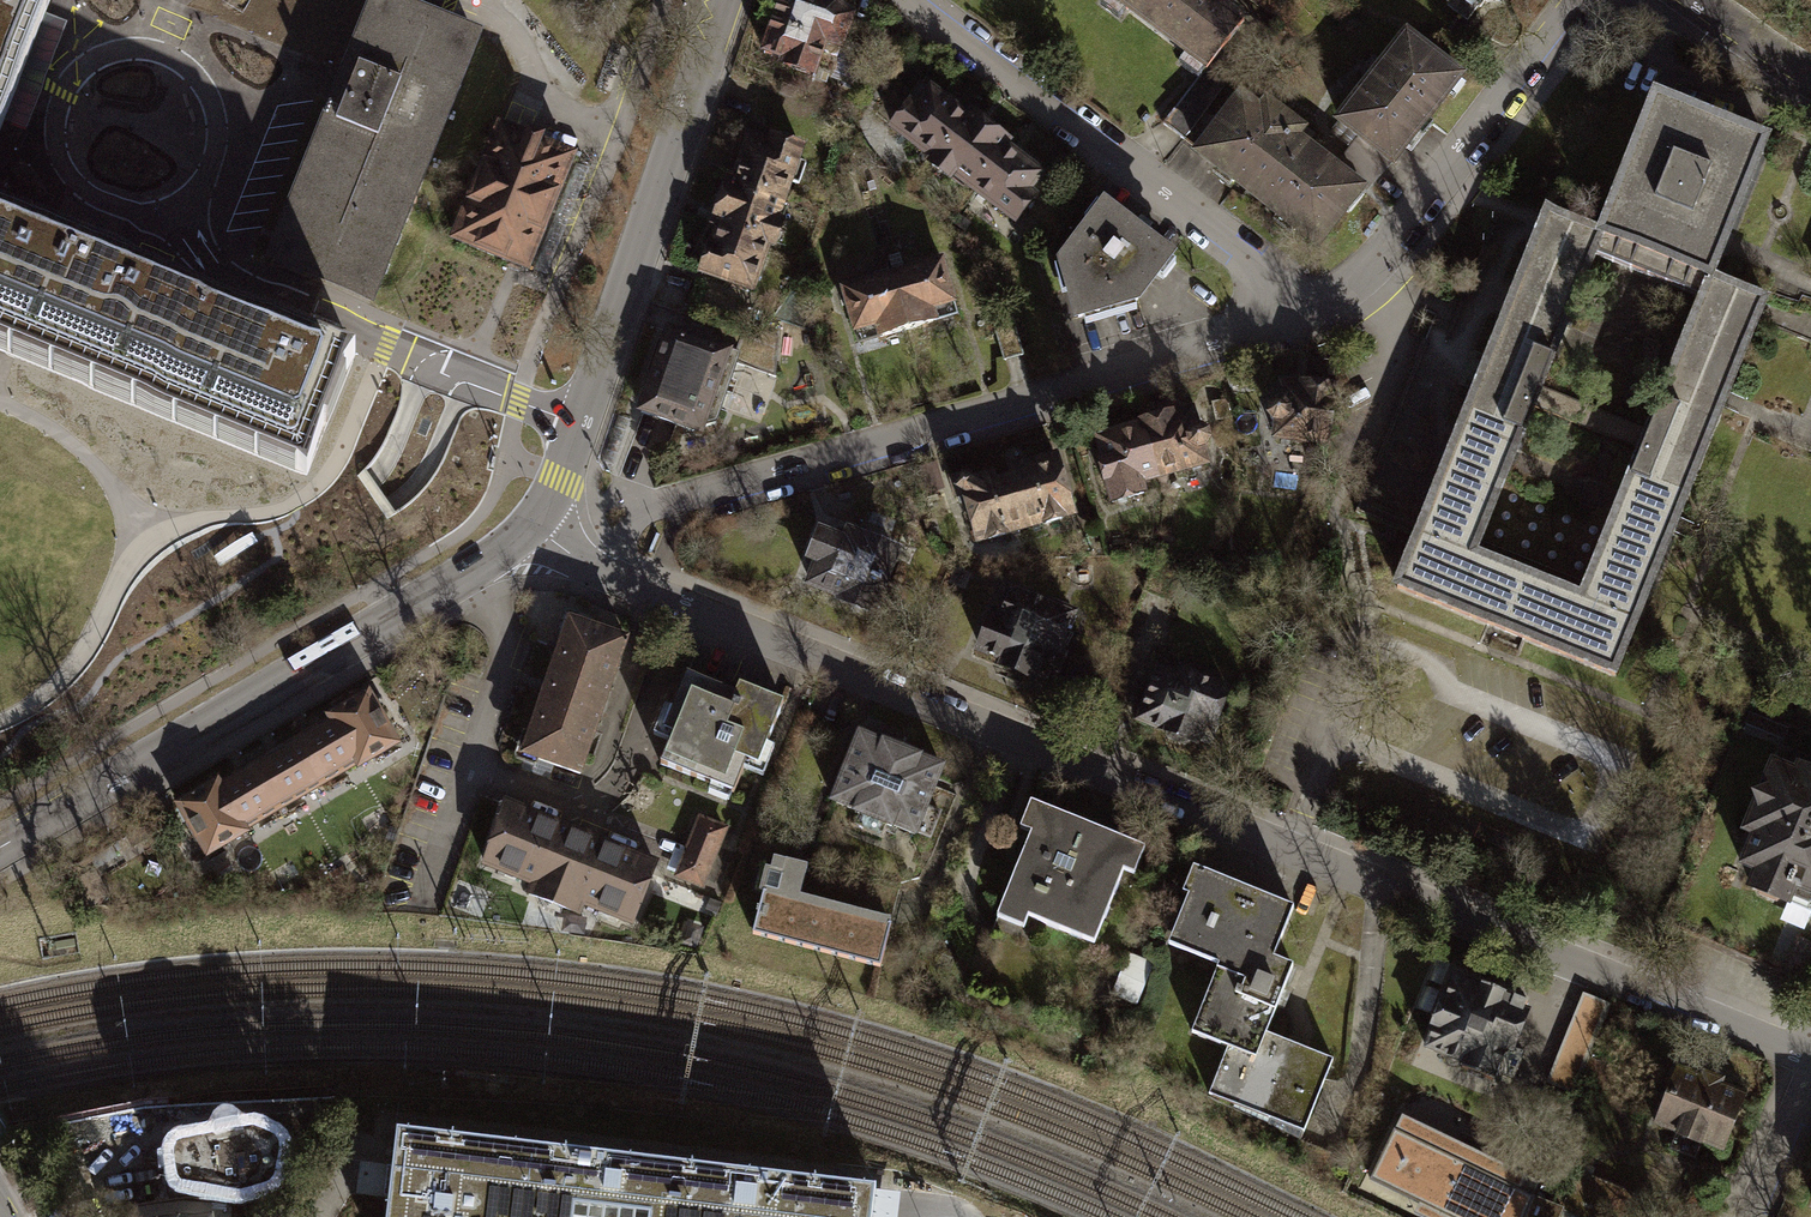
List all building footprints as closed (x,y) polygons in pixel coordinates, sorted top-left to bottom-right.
[(6,118),(29,61),(49,13),(54,0),(0,0),(0,134),(6,118)] [(383,0),(377,0),(272,261),(370,300),(475,37),(383,0)] [(819,0),(779,0),(754,74),(830,99),(859,13),(819,0)] [(1221,0),(1100,0),(1096,6),(1119,23),(1125,15),(1204,75),(1165,127),(1185,142),(1208,111),(1232,79),(1214,66),(1249,21),(1221,0)] [(1473,29),(1485,13),(1491,18),(1504,0),(1433,0),(1473,29)] [(68,22),(49,13),(6,118),(27,127),(68,22)] [(1406,35),(1331,136),(1392,181),(1467,81),(1406,35)] [(1635,60),(1626,82),(1647,90),(1656,69),(1635,60)] [(931,169),(969,120),(922,84),(901,112),(908,118),(892,138),(931,169)] [(1319,258),(1368,194),(1302,144),(1309,135),(1268,104),(1261,113),(1239,96),(1220,121),(1208,111),(1185,142),(1198,152),(1191,161),(1319,258)] [(1614,675),(1725,400),(1762,307),(1765,299),(1711,278),(1766,142),(1656,98),(1602,234),(1548,212),(1543,223),(1489,358),(1471,350),(1464,368),(1458,384),(1476,391),(1396,588),(1614,675)] [(972,115),(969,120),(931,169),(925,176),(948,194),(954,187),(970,199),(1008,150),(1014,141),(995,126),(992,130),(972,115)] [(526,140),(500,130),(455,240),(526,268),(570,158),(541,146),(543,140),(528,134),(526,140)] [(802,165),(806,151),(768,139),(766,147),(747,141),(731,188),(787,206),(794,187),(801,190),(809,167),(802,165)] [(1046,180),(1008,150),(970,199),(1016,234),(1040,203),(1033,197),(1046,180)] [(782,223),(787,206),(731,188),(729,194),(724,192),(711,230),(716,232),(714,237),(770,256),(777,258),(788,225),(782,223)] [(1070,336),(1128,327),(1176,269),(1102,212),(1053,277),(1070,336)] [(14,360),(299,475),(307,477),(355,357),(0,214),(0,354),(14,360)] [(755,302),(770,256),(714,237),(699,283),(755,302)] [(944,262),(891,277),(908,334),(960,319),(944,262)] [(891,277),(838,292),(855,350),(908,334),(891,277)] [(991,321),(1004,363),(1015,360),(1023,358),(1011,316),(991,321)] [(690,337),(668,329),(651,376),(653,376),(641,412),(691,430),(714,424),(735,363),(775,377),(779,337),(765,330),(759,340),(757,339),(713,324),(709,335),(693,330),(690,337)] [(1196,413),(1145,426),(1161,488),(1212,474),(1208,457),(1211,453),(1212,448),(1209,437),(1206,433),(1201,432),(1196,413)] [(1145,426),(1093,440),(1103,476),(1094,479),(1104,516),(1148,505),(1144,492),(1161,488),(1145,426)] [(1005,465),(1009,482),(1023,542),(1077,529),(1060,458),(1029,465),(1028,460),(1005,465)] [(971,473),(951,478),(969,555),(1023,542),(1009,482),(996,485),(993,474),(972,479),(971,473)] [(840,545),(817,536),(800,578),(809,581),(803,596),(833,607),(830,612),(873,629),(902,556),(845,534),(840,545)] [(991,614),(976,653),(997,661),(992,675),(1036,692),(1042,678),(1054,683),(1080,618),(1008,590),(998,617),(991,614)] [(625,640),(570,621),(524,753),(578,772),(625,640)] [(489,660),(481,657),(475,673),(483,676),(489,660)] [(1174,682),(1155,674),(1133,732),(1195,756),(1199,745),(1212,750),(1233,695),(1177,673),(1174,682)] [(733,695),(685,676),(663,734),(670,736),(660,763),(734,791),(746,760),(756,764),(780,702),(737,686),(733,695)] [(215,780),(177,803),(193,831),(206,853),(245,830),(241,825),(354,758),(358,764),(394,742),(381,719),(365,692),(328,714),(333,721),(311,734),(277,754),(247,771),(220,788),(215,780)] [(860,735),(833,803),(856,812),(855,814),(889,827),(889,825),(915,835),(916,832),(930,838),(940,812),(927,807),(943,767),(860,735)] [(1776,767),(1751,830),(1771,838),(1751,886),(1810,910),(1810,774),(1809,773),(1807,780),(1776,767)] [(517,808),(507,804),(483,863),(532,883),(528,893),(577,913),(582,903),(631,923),(655,864),(637,857),(570,829),(517,808)] [(1032,838),(999,920),(1022,930),(1028,915),(1095,942),(1123,873),(1135,878),(1146,849),(1031,804),(1019,832),(1032,838)] [(723,829),(698,820),(678,874),(702,883),(723,829)] [(772,857),(752,934),(879,966),(890,925),(796,901),(805,865),(772,857)] [(1293,908),(1192,867),(1183,891),(1186,892),(1166,942),(1218,963),(1190,1032),(1225,1046),(1256,1058),(1266,1032),(1294,965),(1273,957),(1293,908)] [(1154,967),(1129,957),(1112,999),(1137,1009),(1154,967)] [(1479,988),(1453,977),(1425,1045),(1465,1062),(1462,1068),(1491,1080),(1507,1042),(1512,1044),(1529,1003),(1481,983),(1479,988)] [(1609,1003),(1584,993),(1548,1080),(1574,1090),(1609,1003)] [(1206,1093),(1303,1132),(1333,1059),(1266,1032),(1256,1058),(1225,1046),(1206,1093)] [(1656,1123),(1723,1149),(1744,1095),(1721,1086),(1724,1080),(1704,1072),(1702,1078),(1677,1068),(1656,1123)] [(241,1200),(247,1198),(267,1191),(272,1189),(277,1184),(280,1179),(282,1168),(286,1149),(285,1143),(283,1139),(280,1135),(264,1126),(259,1123),(254,1123),(238,1125),(237,1123),(235,1120),(233,1117),(230,1116),(226,1116),(222,1117),(218,1121),(216,1125),(216,1130),(180,1136),(174,1139),(170,1142),(168,1147),(167,1153),(170,1178),(172,1182),(175,1186),(177,1189),(182,1191),(236,1200),(241,1200)] [(396,1129),(391,1175),(386,1216),(873,1216),(874,1207),(876,1184),(396,1129)] [(1448,1216),(1524,1216),(1534,1195),(1394,1129),(1370,1180),(1448,1216)] [(1524,1216),(1560,1216),(1564,1208),(1587,1216),(1622,1216),(1632,1193),(1578,1170),(1569,1190),(1540,1179),(1534,1195),(1524,1216)] [(157,1203),(134,1197),(129,1216),(154,1216),(157,1203)]
